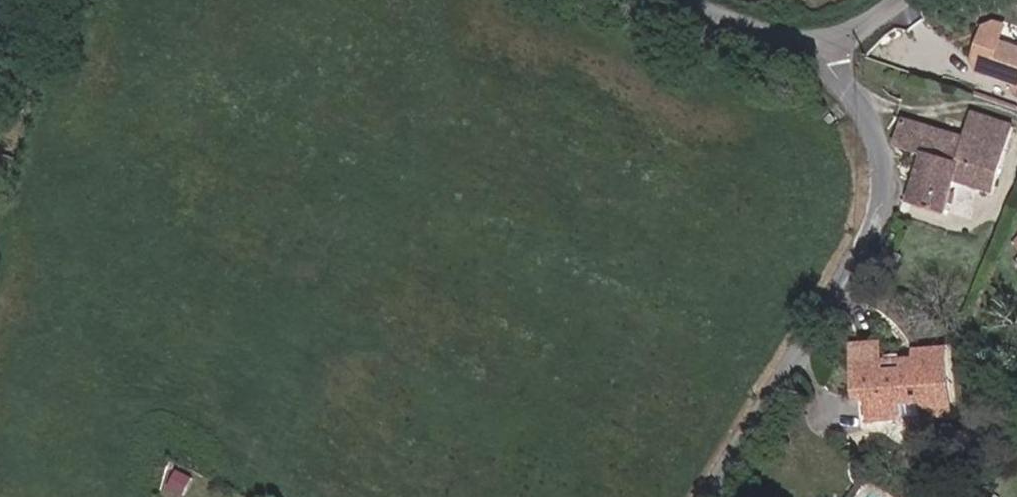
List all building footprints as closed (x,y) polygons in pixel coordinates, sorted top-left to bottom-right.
[(995,38),(984,72),(1016,83),(1016,46),(995,38)] [(933,130),(926,154),(910,204),(945,215),(956,181),(993,192),(1013,129),(972,116),(964,140),(933,130)] [(894,144),(926,154),(933,130),(901,120),(894,144)] [(858,365),(885,364),(883,339),(854,341),(858,365)] [(870,399),(872,423),(953,417),(948,350),(921,351),(920,361),(885,364),(858,365),(860,399),(870,399)]
